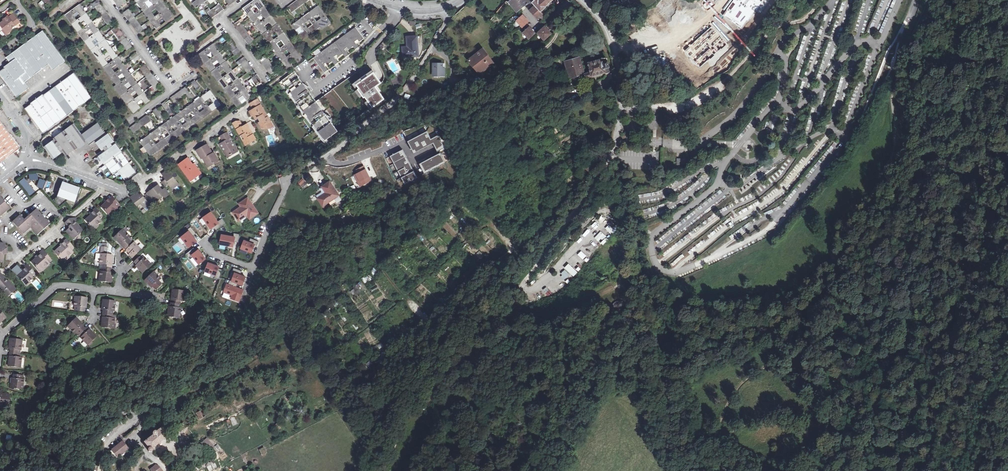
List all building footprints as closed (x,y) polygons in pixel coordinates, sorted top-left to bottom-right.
[(91,10),(94,7),(106,23),(107,25),(113,21),(98,0),(89,7),(91,10)] [(150,20),(156,29),(162,25),(158,21),(162,18),(166,22),(174,17),(162,0),(135,0),(143,12),(150,20)] [(192,3),(196,9),(208,0),(197,0),(192,3)] [(243,8),(288,70),(294,66),(290,61),(294,58),(298,63),(303,59),(260,0),(255,0),(243,8)] [(292,13),(295,10),(309,0),(297,0),(287,7),(292,13)] [(508,2),(517,12),(526,5),(531,2),(529,0),(511,0),(508,2)] [(532,2),(533,3),(527,8),(539,22),(545,16),(541,12),(546,7),(545,7),(552,1),(554,2),(557,0),(535,0),(532,2)] [(723,15),(742,28),(761,0),(733,0),(723,15)] [(151,101),(116,53),(112,48),(80,4),(65,15),(116,85),(114,87),(134,114),(141,108),(138,103),(142,100),(146,105),(151,101)] [(224,10),(219,4),(207,13),(212,18),(224,10)] [(300,27),(304,31),(299,35),(303,40),(320,27),(322,30),(331,23),(318,5),(292,25),(296,30),(300,27)] [(128,8),(123,12),(138,33),(143,29),(141,26),(128,8)] [(2,30),(4,29),(7,34),(13,30),(11,28),(20,22),(14,14),(10,18),(9,17),(4,20),(5,21),(0,25),(0,32),(2,30)] [(526,25),(528,23),(529,22),(522,15),(516,21),(521,26),(519,28),(529,40),(536,34),(529,27),(528,27),(526,25)] [(254,41),(241,23),(239,20),(233,24),(248,45),(254,41)] [(709,25),(683,48),(699,68),(728,44),(709,25)] [(108,33),(110,36),(114,34),(127,51),(132,47),(117,26),(108,33)] [(551,34),(545,27),(538,33),(544,40),(551,34)] [(328,66),(332,62),(335,66),(338,63),(333,57),(336,55),(338,58),(343,55),(345,58),(348,55),(344,49),(347,47),(349,50),(353,47),(355,50),(358,48),(354,42),(357,40),(359,43),(364,40),(355,28),(313,58),(324,73),(328,71),(324,65),(326,63),(328,66)] [(7,57),(12,63),(12,65),(6,69),(5,68),(0,72),(0,75),(17,98),(29,88),(25,82),(31,78),(30,77),(35,73),(36,74),(43,69),(42,68),(47,64),(48,65),(52,69),(58,65),(58,67),(65,62),(43,31),(16,50),(7,57)] [(402,47),(403,58),(419,57),(417,36),(407,37),(407,47),(402,47)] [(231,39),(225,44),(228,47),(234,56),(240,51),(231,39)] [(226,61),(213,44),(198,55),(237,108),(242,104),(239,99),(243,95),(247,101),(252,97),(245,88),(226,61)] [(261,45),(253,51),(255,54),(263,48),(261,45)] [(469,60),(479,74),(493,63),(482,50),(469,60)] [(134,64),(141,59),(136,52),(130,57),(134,64)] [(265,55),(259,60),(271,75),(276,71),(265,55)] [(244,57),(239,61),(241,64),(247,73),(253,69),(244,57)] [(566,63),(570,77),(584,73),(580,58),(566,63)] [(588,63),(590,72),(584,74),(586,79),(610,72),(609,68),(610,68),(608,61),(607,61),(606,58),(588,63)] [(145,64),(140,69),(152,86),(155,89),(160,85),(145,64)] [(432,73),(438,74),(438,77),(443,77),(443,68),(442,68),(442,64),(432,64),(432,73)] [(368,65),(333,89),(352,112),(368,101),(373,108),(384,99),(371,81),(377,77),(368,65)] [(309,92),(294,72),(281,81),(325,141),(337,132),(316,102),(314,103),(308,94),(309,93),(309,92)] [(62,84),(80,107),(92,98),(74,73),(67,78),(68,80),(62,84)] [(251,84),(249,85),(251,88),(255,85),(256,85),(262,81),(257,74),(251,79),(252,79),(249,81),(251,84)] [(391,80),(395,87),(401,84),(397,77),(391,80)] [(49,91),(67,116),(80,107),(62,84),(61,82),(49,91)] [(178,107),(181,105),(178,101),(187,95),(190,99),(193,97),(185,87),(170,98),(178,107)] [(210,90),(140,142),(144,147),(149,143),(152,148),(147,151),(151,157),(222,105),(210,90)] [(38,101),(55,125),(67,116),(49,91),(44,95),(44,97),(38,101)] [(309,93),(308,94),(314,103),(316,102),(309,93)] [(32,106),(38,101),(44,97),(44,95),(43,95),(37,99),(31,104),(31,105),(32,106)] [(273,126),(268,117),(266,119),(264,116),(267,115),(258,99),(250,104),(253,108),(254,109),(250,111),(252,116),(254,115),(256,119),(259,118),(261,122),(259,123),(261,127),(262,127),(263,128),(268,128),(269,128),(273,126)] [(43,134),(55,125),(38,101),(32,106),(31,105),(25,109),(43,134)] [(169,114),(172,111),(165,102),(162,105),(169,114)] [(160,120),(163,118),(156,109),(153,111),(160,120)] [(130,128),(134,133),(152,121),(147,115),(130,128)] [(8,157),(20,148),(0,121),(0,163),(8,157)] [(233,124),(246,145),(250,142),(250,143),(256,139),(253,134),(252,135),(249,129),(249,128),(247,124),(243,126),(239,121),(236,122),(233,124)] [(89,146),(96,141),(105,134),(98,123),(81,135),(86,141),(89,146)] [(64,132),(76,149),(86,141),(81,135),(74,125),(64,132)] [(414,154),(434,144),(427,131),(408,141),(414,154)] [(66,156),(76,149),(64,132),(54,139),(55,140),(63,152),(66,156)] [(96,141),(103,151),(114,143),(107,133),(105,134),(96,141)] [(217,139),(221,145),(222,144),(223,145),(222,146),(228,157),(238,151),(227,133),(217,139)] [(439,135),(431,139),(434,144),(438,152),(445,148),(439,135)] [(63,152),(55,140),(45,148),(53,159),(63,152)] [(98,155),(105,165),(122,153),(114,143),(103,151),(98,155)] [(197,151),(201,158),(204,157),(209,166),(218,161),(213,153),(211,155),(210,153),(211,153),(207,145),(197,151)] [(390,156),(405,185),(418,178),(403,150),(390,156)] [(122,153),(105,165),(113,175),(118,171),(129,163),(122,153)] [(441,153),(420,164),(425,174),(446,163),(441,153)] [(190,181),(197,175),(196,174),(199,171),(195,166),(193,167),(192,165),(188,158),(179,165),(190,181)] [(129,163),(118,171),(126,181),(137,173),(129,163)] [(359,174),(355,176),(358,182),(360,181),(362,185),(371,181),(364,167),(357,170),(359,174)] [(179,184),(168,170),(162,175),(166,180),(162,182),(166,187),(169,184),(172,189),(179,184)] [(298,182),(303,188),(307,184),(302,178),(298,182)] [(322,187),(323,188),(327,194),(325,195),(325,194),(318,199),(323,206),(325,204),(339,196),(330,182),(322,187)] [(80,189),(62,183),(57,197),(67,201),(75,203),(80,189)] [(165,197),(169,195),(164,189),(161,191),(158,186),(148,193),(152,198),(154,197),(157,200),(164,196),(165,197)] [(327,194),(323,188),(320,189),(321,192),(321,193),(316,196),(318,199),(325,194),(325,195),(327,194)] [(144,208),(149,204),(142,194),(140,196),(137,193),(131,198),(137,206),(140,203),(144,208)] [(10,209),(0,197),(0,217),(10,209)] [(59,208),(67,201),(57,197),(53,201),(59,208)] [(233,213),(239,221),(248,215),(250,219),(258,214),(247,198),(240,203),(242,207),(233,213)] [(111,202),(109,200),(106,203),(101,208),(109,215),(113,211),(114,212),(121,206),(120,205),(114,199),(111,202)] [(12,222),(23,235),(31,229),(37,236),(50,225),(36,209),(24,220),(20,216),(12,222)] [(96,209),(92,212),(94,213),(91,215),(85,220),(92,228),(96,224),(97,225),(101,221),(99,219),(102,216),(96,209)] [(211,229),(215,227),(217,230),(226,224),(222,219),(218,222),(211,213),(204,218),(211,229)] [(596,219),(601,223),(605,220),(601,215),(596,219)] [(69,220),(65,223),(69,227),(68,229),(66,232),(68,234),(68,235),(73,240),(82,231),(75,223),(78,220),(76,218),(69,220)] [(611,221),(604,228),(611,235),(616,230),(613,227),(615,225),(611,221)] [(595,222),(591,225),(595,230),(599,227),(595,222)] [(197,242),(193,237),(196,234),(191,227),(187,230),(189,232),(182,238),(186,242),(189,247),(197,242)] [(121,244),(124,247),(130,241),(128,238),(130,236),(126,232),(125,233),(122,230),(114,237),(117,241),(119,239),(122,243),(121,244)] [(434,239),(438,235),(435,233),(428,240),(439,249),(442,245),(434,239)] [(233,247),(234,242),(238,243),(240,234),(235,234),(234,237),(222,235),(220,245),(233,247)] [(252,253),(255,245),(257,246),(259,242),(251,239),(249,243),(244,241),(241,249),(248,252),(252,253)] [(59,255),(63,259),(67,256),(68,257),(73,253),(71,251),(74,248),(67,240),(63,243),(64,244),(55,252),(58,255),(59,255)] [(129,254),(132,258),(140,250),(137,247),(138,246),(134,242),(133,243),(130,241),(124,247),(126,250),(127,249),(130,253),(130,254),(129,254)] [(94,247),(88,253),(92,256),(97,249),(94,247)] [(111,269),(112,265),(110,265),(111,260),(112,260),(113,255),(106,255),(107,248),(102,247),(101,254),(102,254),(101,259),(100,259),(100,264),(105,265),(105,268),(111,269)] [(189,258),(192,256),(193,258),(199,265),(206,259),(199,250),(197,252),(194,248),(186,254),(189,258)] [(44,252),(43,251),(40,254),(41,255),(36,259),(32,263),(39,270),(41,268),(42,269),(45,268),(50,264),(49,263),(52,260),(44,252)] [(139,269),(143,273),(151,265),(147,262),(148,261),(144,258),(142,260),(139,257),(135,262),(137,265),(141,268),(139,269)] [(199,265),(193,258),(190,260),(196,267),(199,265)] [(211,274),(215,275),(214,278),(219,280),(223,270),(218,269),(219,267),(208,263),(205,272),(211,274)] [(27,265),(24,268),(26,270),(22,273),(20,271),(18,268),(12,272),(19,280),(20,279),(24,284),(28,281),(29,282),(33,278),(31,276),(33,275),(35,277),(36,275),(34,273),(27,265)] [(111,269),(105,268),(102,268),(102,272),(101,272),(100,277),(101,277),(101,282),(111,283),(112,278),(110,278),(111,273),(111,269)] [(232,281),(238,283),(243,285),(246,277),(241,276),(242,272),(234,268),(232,272),(235,274),(232,281)] [(153,286),(155,289),(161,283),(158,281),(160,279),(157,276),(156,276),(152,273),(145,280),(148,284),(149,283),(153,286)] [(3,293),(5,292),(8,296),(15,290),(12,285),(11,286),(0,274),(0,290),(3,293)] [(361,279),(365,284),(371,281),(367,275),(361,279)] [(230,281),(229,285),(227,284),(224,292),(233,296),(232,299),(239,302),(240,298),(243,290),(236,288),(238,283),(232,281),(230,281)] [(557,287),(560,291),(566,285),(563,282),(557,287)] [(169,312),(168,317),(179,318),(179,313),(180,313),(181,309),(178,308),(179,305),(180,305),(180,301),(183,301),(184,296),(190,297),(191,292),(173,290),(172,295),(174,295),(173,300),(172,300),(171,307),(170,312),(169,312)] [(76,307),(75,310),(84,311),(84,308),(85,303),(87,303),(87,298),(77,297),(76,302),(75,302),(74,306),(76,307)] [(104,310),(103,313),(112,314),(112,311),(114,311),(115,306),(114,306),(114,301),(104,300),(103,305),(104,305),(104,310)] [(516,308),(514,305),(509,309),(510,312),(510,313),(512,315),(519,311),(517,308),(516,308)] [(603,324),(610,320),(606,309),(598,313),(603,324)] [(102,322),(102,327),(112,328),(113,323),(114,324),(115,319),(111,318),(112,314),(103,313),(103,317),(105,318),(104,322),(102,322)] [(85,340),(89,344),(96,336),(93,333),(92,334),(89,331),(86,328),(85,329),(82,326),(79,322),(80,321),(76,317),(69,325),(72,328),(72,329),(75,333),(76,332),(79,335),(80,333),(83,336),(81,338),(84,341),(85,340)] [(9,362),(9,366),(19,367),(20,363),(21,363),(21,358),(19,358),(20,350),(21,350),(21,345),(20,345),(21,340),(11,339),(10,344),(12,344),(11,349),(10,356),(11,357),(11,362),(9,362)] [(11,383),(11,388),(21,389),(22,384),(23,384),(24,380),(22,379),(23,376),(14,375),(13,378),(13,383),(11,383)] [(4,406),(4,404),(9,405),(10,394),(5,394),(5,395),(0,395),(0,405),(4,406)] [(148,452),(151,452),(152,451),(153,448),(168,436),(162,428),(157,432),(156,431),(155,431),(153,432),(153,434),(153,435),(144,442),(149,448),(148,450),(148,452)] [(202,444),(210,452),(214,448),(207,440),(202,444)] [(112,450),(118,457),(128,448),(123,441),(112,450)]
